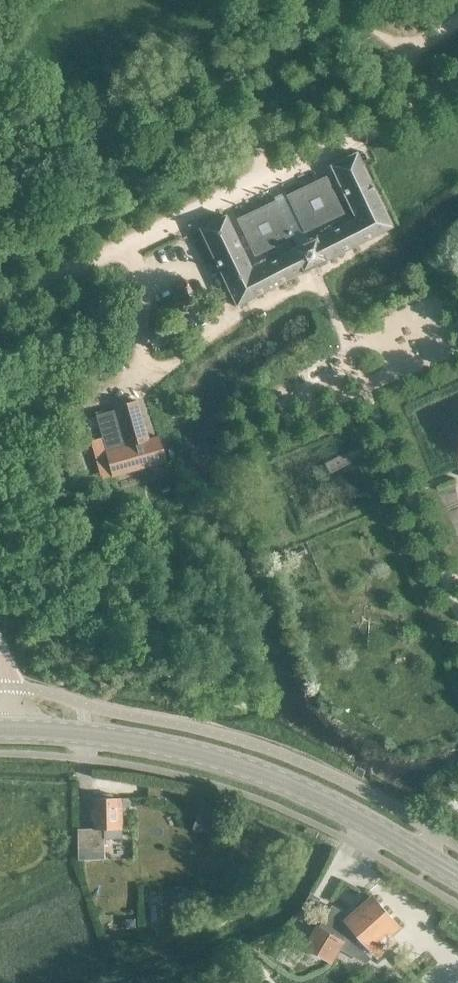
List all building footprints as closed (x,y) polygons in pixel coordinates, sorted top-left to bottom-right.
[(225,215),(199,228),(238,304),(393,225),(356,153),(329,165),(356,217),(253,270),(225,215)] [(327,177),(287,196),(304,233),(344,214),(327,177)] [(277,201),(237,220),(255,257),(295,238),(277,201)] [(138,403),(114,409),(115,412),(97,418),(113,475),(165,460),(158,437),(148,440),(138,403)] [(77,829),(78,860),(91,860),(90,853),(104,853),(103,839),(121,839),(121,802),(115,802),(115,798),(112,798),(112,794),(97,795),(97,799),(93,799),(93,810),(90,810),(90,821),(94,821),(94,829),(77,829)] [(192,829),(211,835),(221,806),(201,800),(192,829)] [(333,904),(320,925),(320,924),(307,944),(328,959),(342,938),(350,943),(360,934),(376,952),(395,937),(390,932),(399,925),(376,897),(353,916),(333,904)]
